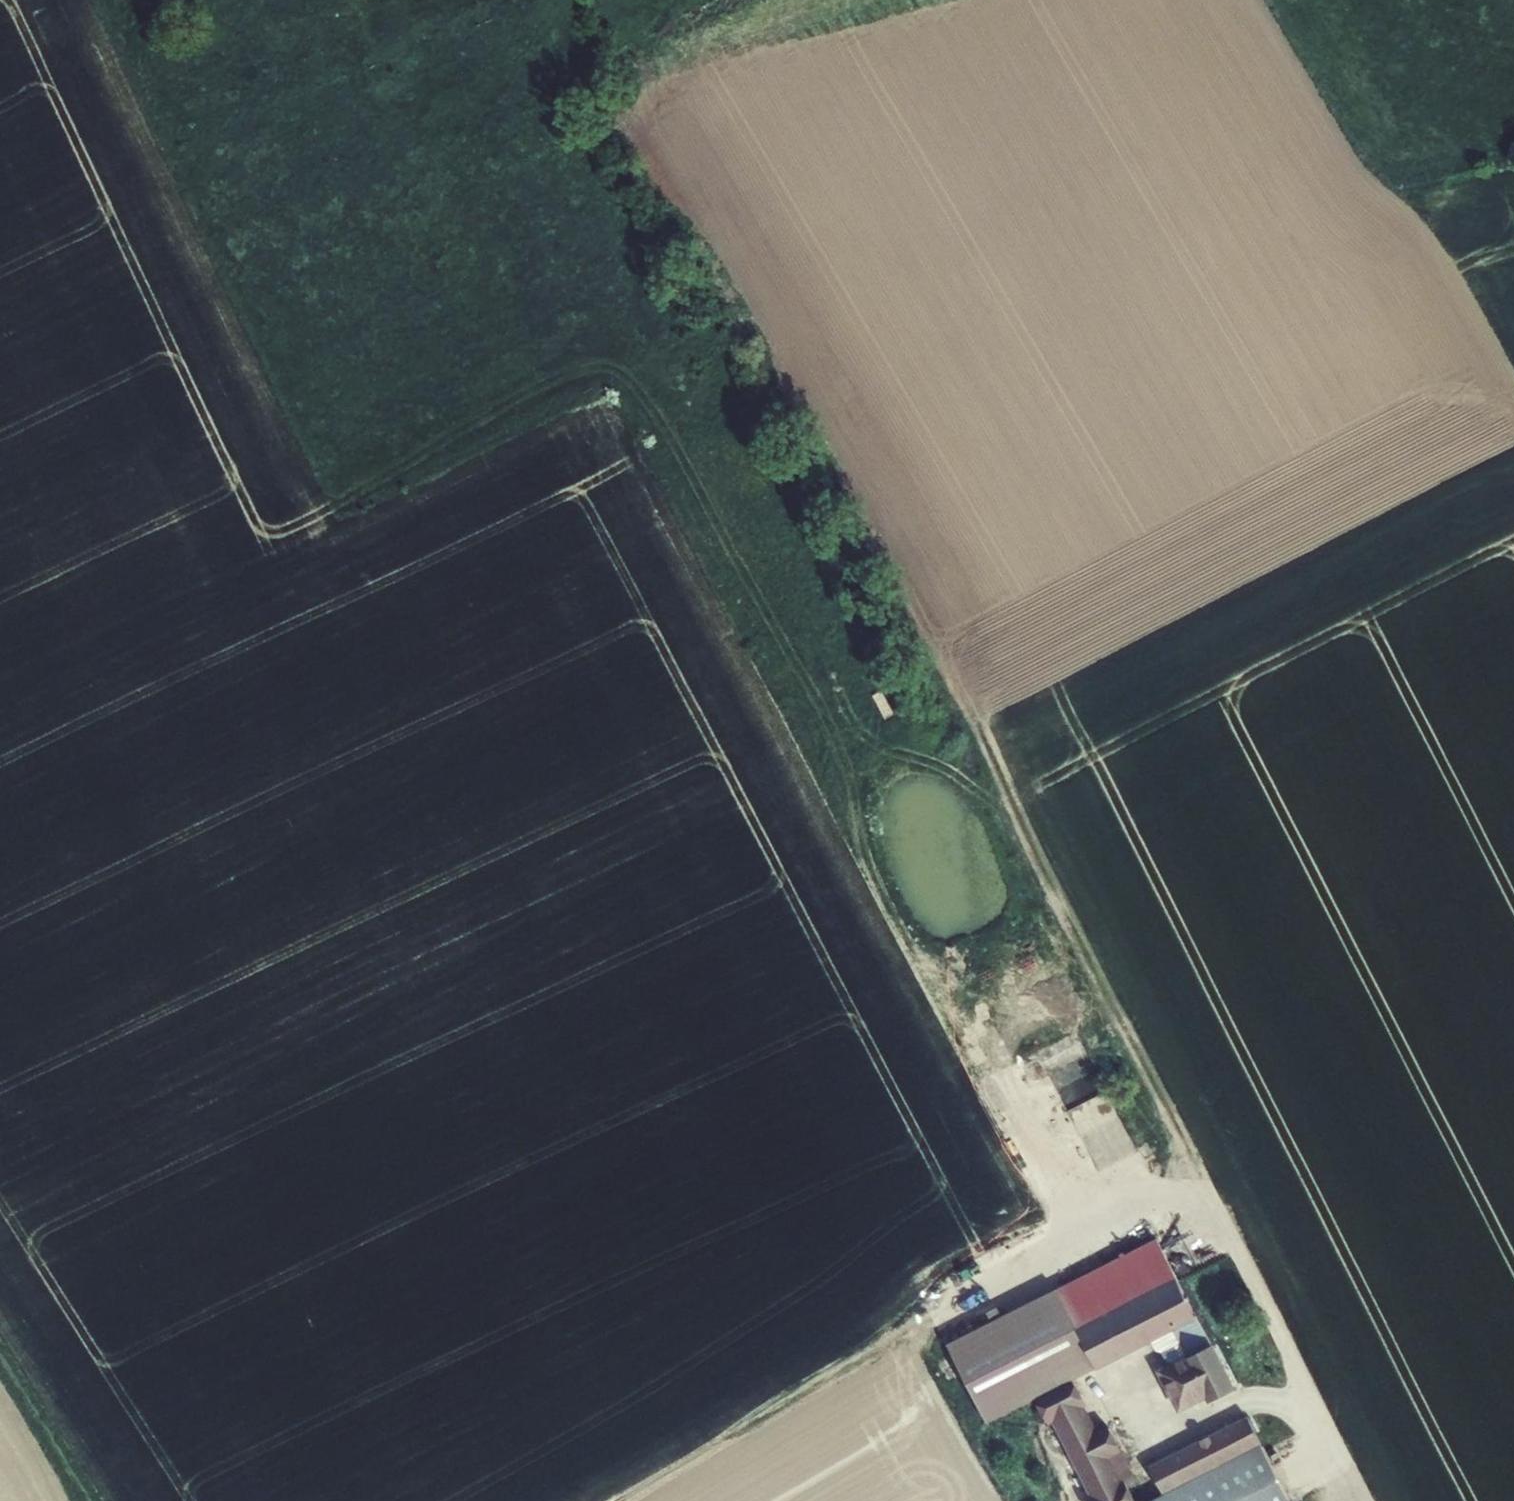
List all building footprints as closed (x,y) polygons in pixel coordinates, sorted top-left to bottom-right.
[(1126,1254),(946,1343),(987,1421),(1035,1398),(1073,1378),(1196,1318),(1155,1239),(1126,1254)] [(1196,1318),(1150,1342),(1154,1350),(1162,1352),(1168,1364),(1211,1344),(1197,1317),(1196,1318)] [(1236,1387),(1213,1343),(1211,1344),(1168,1364),(1155,1370),(1178,1413),(1206,1398),(1207,1401),(1236,1387)] [(1035,1398),(1038,1403),(1075,1383),(1073,1378),(1035,1398)] [(1087,1500),(1134,1500),(1135,1500),(1126,1484),(1137,1479),(1107,1423),(1097,1429),(1085,1406),(1086,1405),(1081,1397),(1082,1396),(1076,1383),(1075,1383),(1038,1403),(1036,1404),(1042,1416),(1044,1415),(1048,1424),(1052,1421),(1090,1497),(1086,1499),(1087,1500)] [(1163,1494),(1261,1443),(1247,1415),(1149,1466),(1163,1494)] [(1261,1443),(1163,1494),(1148,1500),(1290,1500),(1261,1443)]
